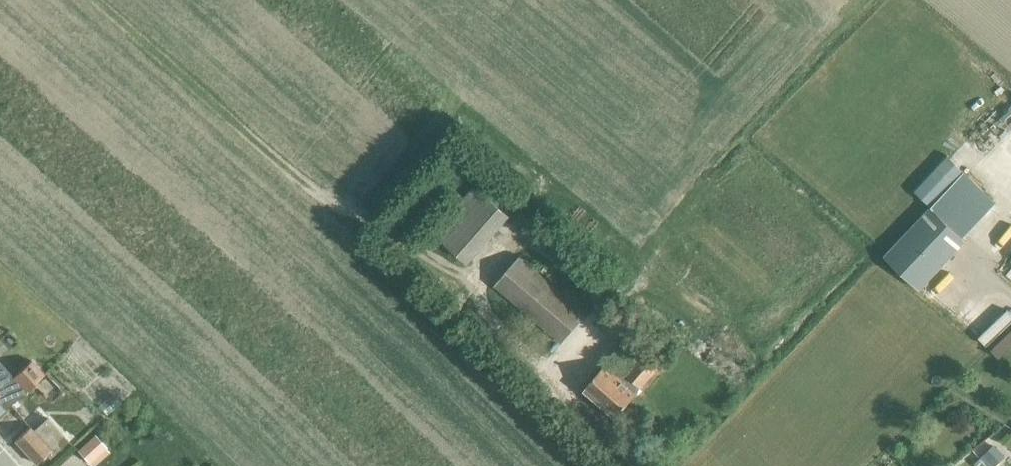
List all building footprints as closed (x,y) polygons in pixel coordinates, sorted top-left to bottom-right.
[(963,171),(948,157),(915,192),(929,206),(963,171)] [(463,259),(505,211),(480,189),(438,237),(463,259)] [(885,253),(920,286),(964,240),(930,206),(885,253)] [(561,341),(585,313),(579,308),(583,303),(565,287),(560,292),(518,256),(494,284),(561,341)] [(990,350),(999,358),(1010,346),(1010,329),(990,350)] [(641,386),(661,363),(630,336),(622,345),(638,359),(629,369),(625,365),(617,374),(605,364),(583,390),(615,417),(636,393),(625,383),(626,381),(631,385),(635,381),(641,386)] [(5,409),(43,374),(30,360),(15,375),(12,377),(0,363),(0,404),(5,409)] [(33,430),(30,426),(15,440),(36,463),(46,454),(49,458),(68,440),(47,417),(33,430)] [(89,463),(106,447),(95,435),(78,451),(89,463)] [(981,459),(988,465),(992,465),(1004,455),(994,445),(981,459)]
